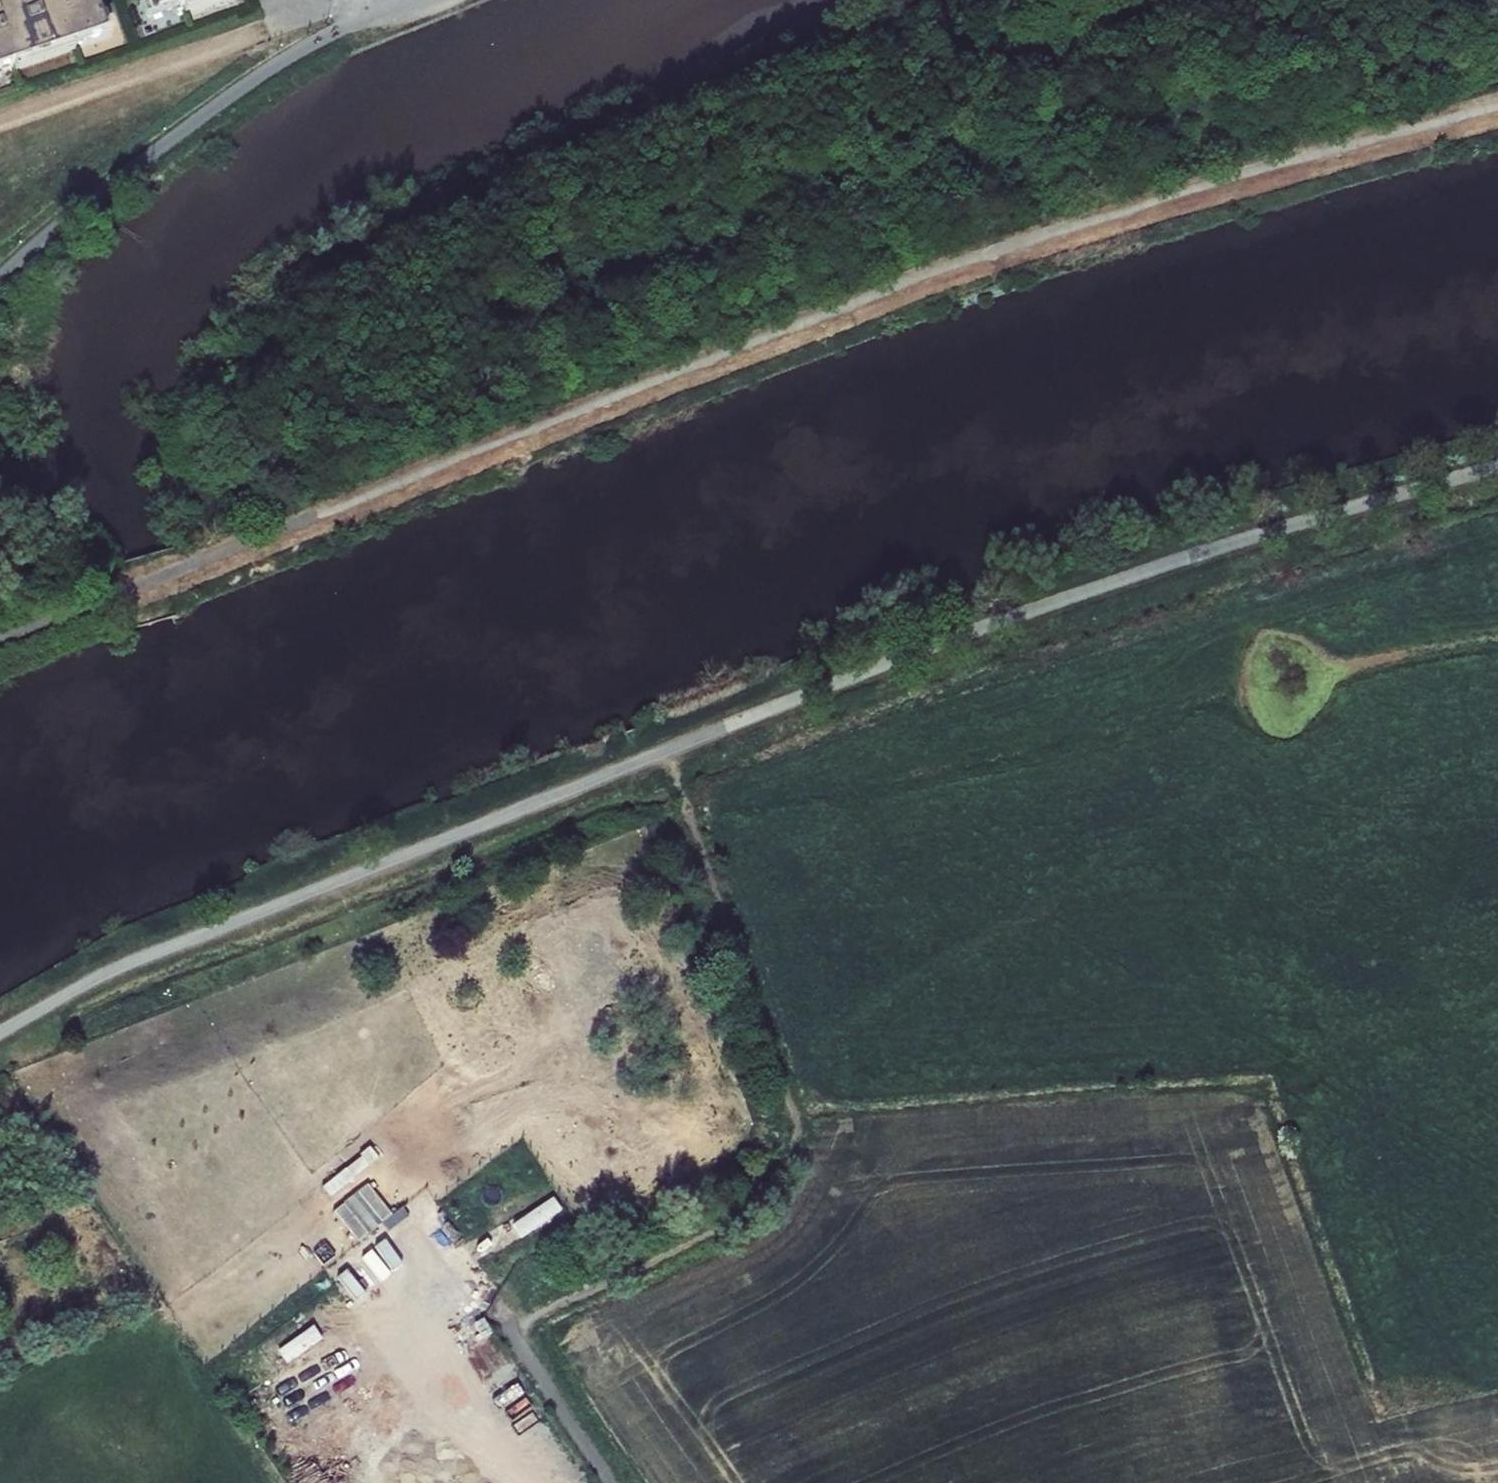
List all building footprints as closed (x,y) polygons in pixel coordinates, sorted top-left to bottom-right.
[(14,64),(16,71),(74,52),(71,44),(105,32),(95,0),(0,0),(0,69),(14,64)] [(146,10),(176,0),(142,0),(146,10)] [(375,1184),(338,1207),(360,1244),(398,1221),(375,1184)] [(560,1197),(516,1221),(524,1236),(568,1211),(560,1197)]
